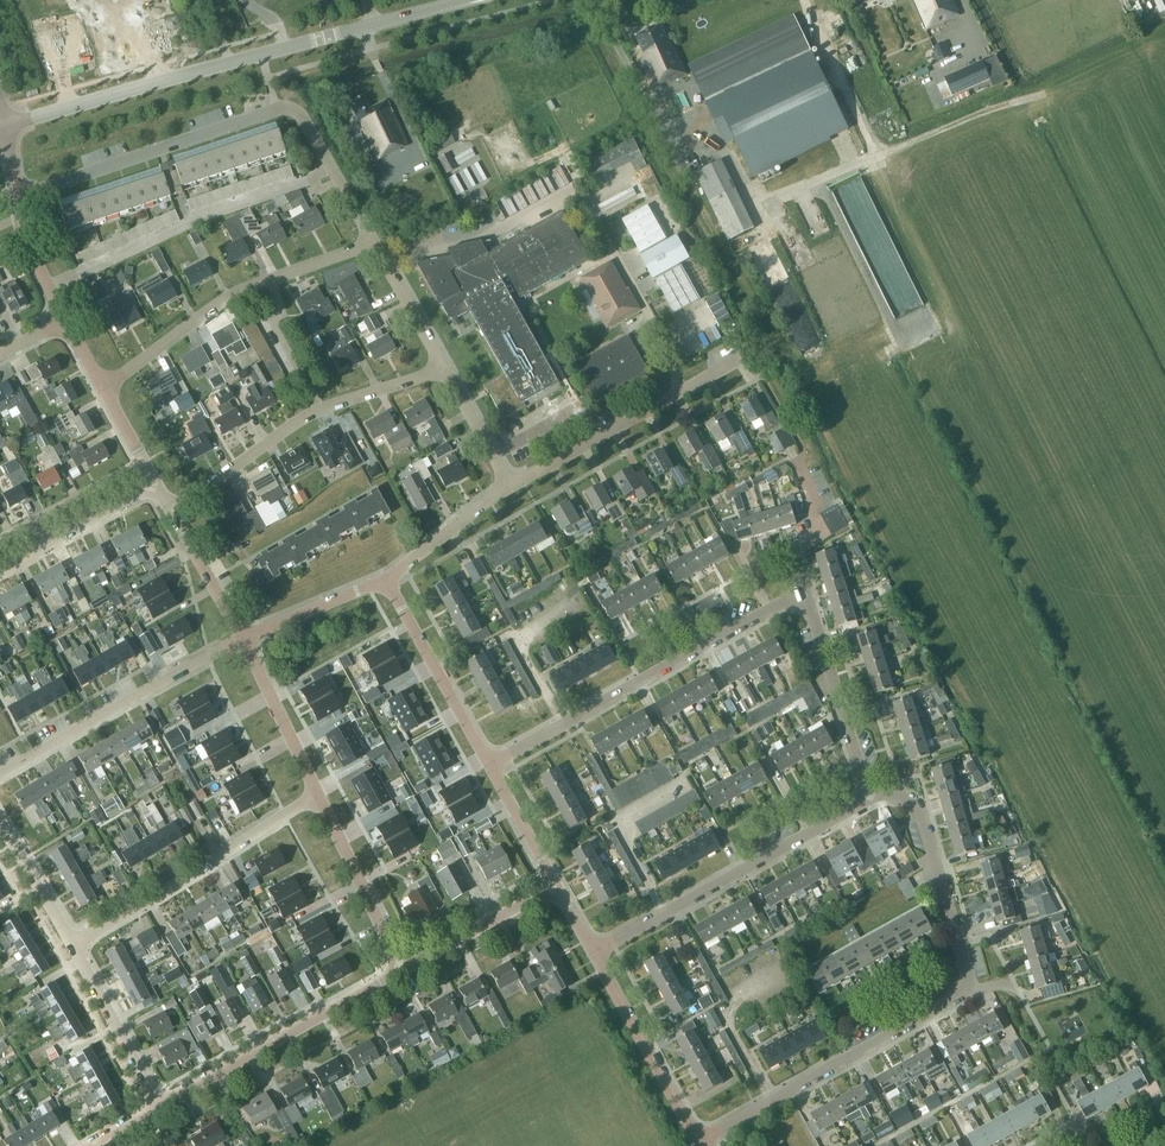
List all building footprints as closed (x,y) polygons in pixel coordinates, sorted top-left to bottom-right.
[(925,29),(959,13),(954,0),(913,0),(925,29)] [(794,16),(689,66),(726,142),(735,138),(753,174),(830,138),(848,129),(811,50),(810,50),(794,16)] [(687,74),(686,71),(672,40),(669,42),(661,24),(636,36),(646,56),(643,58),(657,86),(666,81),(667,83),(687,74)] [(933,48),(939,61),(951,56),(945,43),(933,48)] [(947,80),(954,95),(991,78),(984,63),(947,80)] [(352,101),(354,104),(351,106),(359,123),(357,123),(375,160),(408,145),(387,100),(369,108),(363,96),(352,101)] [(556,108),(552,99),(546,103),(551,111),(556,108)] [(182,187),(286,153),(289,152),(281,129),(175,165),(174,161),(159,166),(162,175),(59,209),(67,232),(170,197),(170,196),(182,192),(180,187),(182,186),(182,187)] [(428,139),(436,153),(455,143),(447,129),(428,139)] [(590,167),(595,178),(631,161),(635,170),(647,165),(634,137),(586,159),(590,167)] [(472,147),(455,157),(459,164),(476,154),(472,147)] [(447,173),(457,168),(448,152),(438,158),(447,173)] [(478,160),(470,165),(480,181),(487,177),(478,160)] [(695,172),(709,201),(735,188),(721,160),(695,172)] [(467,166),(459,171),(469,188),(476,183),(467,166)] [(280,181),(285,179),(281,168),(276,170),(280,181)] [(455,173),(448,176),(457,194),(465,190),(455,173)] [(250,179),(254,190),(260,188),(256,177),(250,179)] [(545,178),(486,207),(495,225),(554,196),(545,178)] [(225,187),(229,199),(234,197),(230,185),(225,187)] [(600,204),(604,212),(639,194),(635,186),(600,204)] [(301,190),(285,195),(289,203),(302,196),(303,196),(304,195),(301,190)] [(199,196),(203,207),(209,205),(204,194),(199,196)] [(301,235),(313,228),(314,230),(324,224),(315,207),(310,210),(303,196),(302,196),(289,203),(293,210),(289,212),(294,219),(293,220),(301,235)] [(656,279),(675,313),(701,299),(682,265),(681,265),(679,263),(689,258),(677,236),(667,241),(665,239),(667,238),(648,205),(622,219),(641,253),(643,252),(645,256),(649,254),(659,274),(656,275),(658,278),(656,279)] [(250,208),(238,214),(240,219),(252,212),(250,208)] [(490,242),(491,242),(491,241),(483,243),(482,242),(449,249),(450,256),(420,262),(416,263),(418,263),(441,305),(442,304),(451,321),(470,310),(479,326),(506,374),(486,386),(487,388),(489,392),(491,395),(504,419),(503,419),(504,420),(505,419),(527,407),(525,403),(560,383),(515,302),(590,260),(563,211),(494,249),(490,242)] [(252,212),(240,219),(249,235),(255,231),(264,248),(278,240),(279,242),(286,238),(278,223),(280,222),(275,214),(266,219),(267,221),(259,225),(252,212)] [(161,216),(166,227),(171,224),(166,213),(161,216)] [(234,243),(220,249),(228,264),(239,258),(240,260),(250,255),(242,238),(249,235),(240,219),(238,214),(230,219),(233,225),(226,229),(230,235),(234,243)] [(155,218),(149,221),(151,227),(158,224),(155,218)] [(147,235),(142,224),(136,227),(142,238),(147,235)] [(158,224),(151,227),(154,232),(160,229),(158,224)] [(130,229),(124,232),(127,238),(133,235),(130,229)] [(189,234),(195,245),(202,242),(195,230),(189,234)] [(127,238),(129,243),(136,241),(133,235),(127,238)] [(122,247),(117,236),(112,238),(117,249),(122,247)] [(106,241),(99,243),(102,249),(108,246),(106,241)] [(819,339),(777,241),(756,250),(798,348),(819,339)] [(108,246),(102,249),(105,255),(111,252),(108,246)] [(92,260),(97,258),(92,247),(87,249),(92,260)] [(163,274),(170,270),(162,255),(158,248),(150,252),(154,259),(163,274)] [(83,257),(81,252),(75,255),(77,260),(83,257)] [(83,257),(77,260),(80,266),(86,263),(83,257)] [(183,271),(191,286),(212,274),(205,260),(183,271)] [(907,263),(878,276),(898,319),(927,306),(907,263)] [(585,279),(601,307),(599,308),(608,325),(638,309),(628,291),(626,292),(611,264),(585,279)] [(158,275),(135,287),(140,296),(146,293),(153,307),(166,300),(167,302),(177,296),(167,280),(163,282),(158,275)] [(359,302),(362,308),(355,311),(358,317),(374,311),(372,309),(372,310),(365,298),(366,298),(353,275),(340,282),(345,291),(343,292),(351,306),(359,302)] [(99,302),(108,296),(99,279),(90,285),(99,302)] [(7,285),(0,288),(0,294),(4,301),(6,300),(12,311),(27,304),(15,281),(7,285)] [(303,313),(313,307),(320,319),(334,311),(327,298),(325,300),(318,288),(296,300),(303,313)] [(110,318),(118,332),(141,319),(133,305),(134,304),(128,293),(111,302),(118,314),(110,318)] [(364,320),(370,332),(381,327),(374,314),(364,320)] [(243,331),(245,334),(258,328),(254,321),(242,328),(243,331)] [(236,355),(246,350),(241,340),(240,339),(237,334),(232,324),(212,335),(217,344),(219,343),(223,349),(225,348),(228,354),(233,351),(236,355)] [(318,325),(309,330),(312,336),(322,331),(318,325)] [(355,339),(347,325),(339,329),(348,344),(355,339)] [(261,334),(258,328),(245,334),(246,337),(249,341),(261,334)] [(395,349),(387,334),(383,337),(379,330),(373,334),(377,340),(366,346),(375,361),(395,349)] [(243,331),(237,334),(240,339),(241,340),(246,337),(245,334),(243,331)] [(249,341),(252,347),(265,340),(261,334),(249,341)] [(577,365),(597,400),(648,372),(628,336),(577,365)] [(340,371),(352,364),(353,366),(359,362),(349,345),(348,346),(344,339),(328,348),(332,355),(331,355),(340,371)] [(268,346),(265,340),(252,347),(256,353),(268,346)] [(272,352),(268,346),(256,353),(259,359),(272,352)] [(186,367),(188,366),(192,372),(194,371),(197,377),(202,374),(199,368),(209,362),(201,347),(181,358),(186,367)] [(259,359),(262,366),(275,359),(272,352),(259,359)] [(44,380),(61,371),(54,358),(38,367),(36,364),(26,369),(33,381),(42,376),(44,380)] [(262,366),(266,372),(278,365),(275,359),(262,366)] [(234,377),(226,363),(219,367),(227,381),(234,377)] [(253,367),(248,370),(252,377),(257,375),(261,381),(269,377),(261,363),(253,367)] [(239,374),(233,364),(228,367),(234,377),(239,374)] [(282,371),(278,365),(266,372),(269,378),(282,371)] [(29,381),(23,371),(17,374),(22,385),(29,381)] [(169,371),(147,383),(154,395),(159,404),(177,394),(172,385),(176,383),(169,371)] [(269,378),(273,384),(285,377),(282,371),(269,378)] [(213,377),(218,386),(226,382),(221,373),(213,377)] [(271,381),(269,377),(261,381),(247,389),(252,397),(246,400),(254,414),(275,402),(271,394),(276,391),(271,381)] [(289,384),(285,377),(273,384),(277,391),(289,384)] [(8,411),(26,401),(20,389),(12,393),(6,382),(0,385),(0,413),(7,409),(8,411)] [(64,406),(77,399),(68,383),(58,389),(54,383),(43,389),(50,401),(59,396),(64,406)] [(235,397),(229,387),(215,395),(220,405),(217,407),(222,416),(215,420),(222,434),(236,426),(237,427),(244,423),(236,408),(234,409),(229,400),(235,397)] [(188,392),(174,400),(181,412),(195,404),(188,392)] [(766,415),(756,397),(742,406),(751,423),(761,418),(768,431),(780,424),(772,411),(766,415)] [(427,419),(432,428),(426,431),(429,438),(433,436),(438,445),(447,440),(442,431),(441,431),(433,416),(424,399),(416,403),(417,405),(404,413),(412,428),(427,419)] [(39,424),(30,408),(20,413),(30,430),(39,424)] [(399,434),(395,426),(387,411),(365,423),(374,438),(384,433),(388,440),(387,441),(394,452),(412,442),(406,430),(399,434)] [(60,418),(54,421),(58,428),(61,434),(66,431),(75,426),(82,438),(94,431),(85,414),(76,419),(72,412),(60,418)] [(204,435),(211,432),(204,421),(200,414),(193,417),(195,420),(187,425),(195,438),(182,445),(191,460),(212,449),(204,435)] [(734,434),(735,434),(724,415),(708,425),(720,446),(721,446),(723,450),(731,446),(732,446),(729,441),(732,439),(741,455),(747,451),(750,457),(756,453),(750,443),(744,432),(736,437),(734,434)] [(54,421),(43,428),(46,434),(58,428),(54,421)] [(787,427),(768,437),(778,455),(782,452),(796,444),(787,427)] [(327,463),(330,468),(332,469),(337,466),(338,463),(336,458),(344,454),(352,468),(362,462),(347,437),(340,441),(333,428),(329,430),(327,428),(322,431),(324,433),(313,439),(327,464),(327,463)] [(42,448),(50,444),(43,431),(35,435),(42,448)] [(690,458),(698,454),(709,472),(722,465),(713,450),(709,443),(702,447),(694,432),(680,440),(690,458)] [(453,450),(448,442),(437,448),(433,451),(437,457),(441,454),(442,456),(453,450)] [(89,467),(109,456),(101,443),(84,452),(80,446),(69,452),(77,466),(86,461),(89,467)] [(61,444),(54,448),(59,456),(66,453),(61,444)] [(40,458),(47,471),(36,477),(43,490),(60,481),(53,469),(62,464),(53,447),(45,451),(47,455),(40,458)] [(309,462),(300,447),(280,458),(289,473),(309,462)] [(670,470),(680,489),(691,483),(680,464),(673,467),(663,450),(647,459),(657,477),(670,470)] [(446,457),(450,465),(437,472),(445,487),(459,479),(459,481),(467,476),(454,452),(446,457)] [(67,455),(60,458),(63,463),(69,460),(67,455)] [(3,495),(10,508),(27,499),(20,486),(29,482),(16,458),(2,466),(14,489),(3,495)] [(402,481),(418,511),(434,502),(422,481),(431,476),(422,460),(413,465),(418,473),(402,481)] [(388,462),(384,464),(387,471),(394,467),(392,463),(388,462)] [(71,470),(74,477),(82,474),(79,466),(71,470)] [(633,466),(631,468),(616,476),(627,496),(635,491),(641,501),(655,493),(642,471),(637,474),(633,466)] [(776,474),(773,468),(763,474),(766,480),(776,474)] [(270,470),(250,481),(255,491),(257,489),(260,495),(264,502),(255,508),(259,515),(266,527),(279,520),(279,521),(287,517),(283,511),(278,501),(285,497),(278,486),(270,470)] [(755,485),(766,480),(763,474),(752,480),(755,485)] [(746,483),(736,489),(739,494),(749,489),(746,483)] [(614,507),(601,485),(587,493),(597,512),(606,507),(614,522),(627,515),(620,503),(614,507)] [(369,492),(373,498),(358,506),(355,500),(342,507),(345,514),(331,522),(327,516),(314,523),(318,529),(297,540),(294,534),(281,542),(284,548),(270,556),(266,550),(259,554),(261,557),(256,560),(255,559),(253,561),(252,561),(248,565),(252,568),(256,564),(258,564),(261,570),(261,569),(267,566),(268,570),(270,573),(272,576),(274,579),(280,575),(278,570),(292,562),(295,567),(308,560),(305,555),(326,543),(329,548),(342,541),(339,536),(353,528),(356,533),(369,526),(366,521),(381,513),(384,518),(390,514),(376,488),(369,492)] [(736,489),(726,495),(729,500),(739,494),(736,489)] [(302,490),(293,495),(299,505),(308,500),(302,490)] [(247,515),(236,495),(223,502),(228,511),(226,512),(236,530),(250,522),(256,533),(265,528),(255,511),(247,515)] [(782,499),(785,507),(776,509),(783,528),(797,524),(795,517),(801,515),(795,495),(782,499)] [(578,517),(570,502),(553,512),(563,530),(564,530),(566,534),(571,536),(575,533),(577,538),(594,529),(585,513),(578,517)] [(700,502),(687,509),(691,515),(704,508),(700,502)] [(828,510),(820,514),(824,521),(846,509),(842,503),(828,510)] [(687,509),(674,516),(678,522),(689,516),(691,515),(687,509)] [(776,509),(762,514),(768,533),(783,528),(776,509)] [(824,521),(828,528),(850,516),(846,509),(824,521)] [(746,512),(745,510),(739,512),(741,520),(733,523),(732,519),(720,523),(728,538),(737,535),(739,542),(754,537),(748,518),(746,512)] [(762,514),(748,518),(754,537),(768,533),(762,514)] [(674,516),(662,523),(666,529),(666,528),(678,522),(674,516)] [(854,523),(850,516),(828,528),(832,535),(854,523)] [(536,546),(549,539),(539,522),(526,529),(536,546)] [(651,537),(666,529),(662,523),(647,531),(651,537)] [(132,550),(135,555),(140,564),(146,561),(141,552),(138,547),(145,543),(137,528),(125,534),(132,550)] [(526,529),(513,537),(522,554),(536,546),(526,529)] [(135,555),(132,550),(125,534),(112,541),(120,557),(126,553),(129,558),(135,555)] [(513,568),(518,565),(515,558),(522,554),(513,537),(499,544),(509,561),(513,568)] [(718,561),(730,555),(720,537),(707,544),(718,561)] [(635,538),(618,547),(622,553),(625,551),(638,544),(635,538)] [(243,549),(237,539),(231,543),(236,552),(243,549)] [(502,566),(509,561),(499,544),(486,552),(498,572),(504,569),(502,566)] [(705,568),(718,561),(707,544),(695,551),(705,568)] [(857,545),(852,548),(858,558),(863,555),(857,545)] [(107,563),(99,547),(87,554),(95,569),(94,570),(97,575),(102,572),(100,567),(107,563)] [(622,553),(618,547),(607,554),(610,560),(622,553)] [(816,555),(820,570),(839,564),(847,561),(845,554),(837,557),(835,549),(816,555)] [(695,551),(681,559),(690,576),(705,568),(695,551)] [(81,576),(95,569),(87,554),(73,560),(81,576)] [(609,560),(610,560),(607,554),(595,560),(598,566),(609,560)] [(133,567),(140,564),(135,555),(129,558),(133,567)] [(859,561),(865,571),(870,569),(865,558),(859,561)] [(142,565),(145,572),(156,567),(152,559),(142,565)] [(677,584),(690,576),(681,559),(667,567),(677,584)] [(588,572),(598,566),(595,560),(582,568),(585,574),(588,572)] [(849,569),(842,572),(839,564),(820,570),(825,584),(844,578),(851,576),(849,569)] [(56,587),(59,592),(65,589),(62,584),(68,580),(60,565),(47,572),(56,587)] [(129,571),(127,567),(120,571),(126,582),(133,578),(129,571)] [(482,578),(488,574),(484,567),(470,574),(474,582),(482,578)] [(870,569),(865,571),(870,582),(876,579),(870,569)] [(59,592),(56,587),(47,572),(34,579),(43,594),(49,591),(52,596),(59,592)] [(107,581),(103,572),(97,575),(101,584),(107,581)] [(599,579),(596,572),(586,578),(589,584),(599,579)] [(125,584),(119,573),(113,577),(118,587),(125,584)] [(559,573),(552,577),(555,583),(562,579),(559,573)] [(643,580),(652,598),(664,591),(655,573),(643,580)] [(95,587),(101,584),(97,575),(90,578),(95,587)] [(435,586),(443,600),(460,590),(469,585),(466,580),(457,585),(453,577),(435,586)] [(542,590),(555,583),(552,577),(539,584),(542,590)] [(487,581),(497,598),(502,595),(493,578),(487,581)] [(848,592),(844,578),(825,584),(829,598),(848,592)] [(643,580),(629,588),(638,606),(652,598),(643,580)] [(158,581),(134,594),(143,609),(166,596),(158,581)] [(525,588),(521,581),(510,587),(514,594),(525,588)] [(542,590),(539,584),(537,586),(530,589),(524,593),(527,599),(533,596),(542,590)] [(887,593),(890,591),(893,590),(890,584),(887,585),(884,587),(883,587),(887,593)] [(71,588),(78,601),(85,598),(78,585),(71,588)] [(22,586),(10,592),(18,608),(25,622),(31,619),(24,605),(30,601),(22,586)] [(629,588),(614,596),(624,613),(638,606),(629,588)] [(63,601),(69,598),(65,589),(59,592),(63,601)] [(460,590),(443,600),(450,613),(467,603),(471,601),(468,595),(464,598),(460,590)] [(18,608),(10,592),(0,598),(0,606),(5,615),(12,612),(19,626),(25,622),(18,608)] [(57,605),(63,601),(59,592),(52,596),(57,605)] [(115,592),(108,595),(115,607),(121,603),(118,598),(115,592)] [(610,598),(602,603),(611,620),(624,613),(614,596),(612,592),(608,595),(610,598)] [(860,605),(858,598),(851,600),(848,592),(829,598),(834,613),(853,607),(860,605)] [(510,608),(527,599),(524,593),(507,603),(510,608)] [(110,600),(106,594),(89,604),(93,610),(110,600)] [(501,606),(504,611),(510,608),(507,603),(502,595),(497,598),(501,606)] [(885,595),(879,598),(885,609),(890,606),(885,595)] [(475,616),(467,603),(450,613),(457,626),(475,616)] [(855,615),(853,607),(834,613),(838,627),(864,619),(862,613),(855,615)] [(173,608),(150,621),(158,636),(181,623),(173,608)] [(517,621),(510,608),(504,611),(511,625),(517,621)] [(68,621),(61,609),(48,616),(55,628),(68,621)] [(114,626),(121,623),(115,612),(108,615),(114,626)] [(479,624),(475,616),(457,626),(465,639),(472,635),(477,643),(491,635),(483,621),(479,624)] [(181,623),(158,636),(166,650),(190,637),(181,623)] [(99,635),(105,632),(101,625),(95,629),(99,635)] [(906,635),(901,625),(895,628),(901,638),(906,635)] [(137,637),(143,633),(140,628),(134,632),(137,637)] [(109,630),(104,634),(121,664),(134,656),(126,641),(116,647),(112,640),(114,639),(109,630)] [(879,639),(876,630),(857,636),(862,651),(881,645),(890,643),(888,636),(879,639)] [(149,631),(139,637),(149,655),(160,650),(149,631)] [(104,634),(98,637),(103,645),(105,644),(109,650),(99,656),(108,672),(121,664),(104,634)] [(912,646),(906,635),(901,638),(906,649),(912,646)] [(18,653),(25,649),(19,636),(12,640),(18,653)] [(762,645),(771,662),(775,670),(779,667),(775,660),(785,655),(775,637),(762,645)] [(68,648),(62,638),(53,643),(59,654),(68,648)] [(396,639),(373,651),(381,667),(404,655),(396,639)] [(509,656),(509,657),(515,654),(508,640),(502,643),(509,656)] [(592,648),(589,649),(600,670),(617,661),(607,643),(605,640),(599,644),(601,646),(593,651),(592,648)] [(18,653),(11,641),(4,645),(11,657),(18,653)] [(542,648),(550,663),(558,658),(550,644),(542,648)] [(94,679),(108,672),(99,656),(89,661),(86,655),(88,654),(83,645),(78,648),(94,679)] [(764,666),(771,662),(762,645),(748,652),(758,670),(761,676),(767,673),(764,666)] [(881,645),(862,651),(866,665),(885,659),(881,645)] [(79,659),(83,665),(73,671),(81,686),(94,679),(78,648),(72,652),(77,660),(79,659)] [(600,670),(589,649),(585,651),(587,654),(579,658),(589,676),(600,670)] [(751,673),(758,670),(748,652),(736,659),(745,677),(749,683),(755,679),(751,673)] [(910,655),(915,665),(921,662),(915,652),(910,655)] [(474,676),(492,667),(484,653),(467,662),(474,676)] [(340,658),(346,668),(352,664),(346,654),(340,658)] [(509,657),(517,670),(523,667),(515,654),(509,657)] [(404,655),(381,667),(390,683),(413,670),(404,655)] [(575,684),(589,676),(579,658),(578,656),(571,659),(573,662),(565,666),(575,684)] [(736,659),(722,667),(732,684),(745,677),(736,659)] [(871,679),(890,673),(885,659),(866,665),(871,679)] [(8,661),(2,665),(6,674),(13,670),(8,661)] [(921,676),(926,673),(921,662),(915,665),(921,676)] [(557,667),(559,670),(551,674),(561,692),(575,684),(565,666),(564,663),(557,667)] [(325,666),(310,674),(315,682),(323,677),(329,674),(325,666)] [(44,667),(39,671),(55,701),(69,693),(60,678),(50,684),(47,677),(49,676),(44,667)] [(492,667),(474,676),(482,689),(499,680),(506,676),(503,671),(496,675),(492,667)] [(530,681),(523,667),(517,670),(525,684),(530,681)] [(44,687),(34,693),(43,708),(55,701),(39,671),(33,674),(38,682),(40,681),(44,687)] [(894,688),(890,673),(871,679),(875,694),(894,688)] [(719,691),(710,674),(697,681),(707,698),(709,702),(714,700),(712,695),(719,691)] [(315,682),(300,690),(309,706),(332,693),(323,677),(315,682)] [(499,680),(482,689),(489,701),(506,692),(499,680)] [(813,686),(810,680),(797,687),(800,693),(813,686)] [(28,681),(20,686),(18,682),(12,685),(29,716),(43,708),(34,693),(28,681)] [(530,681),(525,684),(531,696),(537,693),(530,681)] [(697,681),(683,688),(694,705),(707,698),(697,681)] [(925,697),(940,689),(936,681),(921,689),(925,697)] [(29,716),(12,685),(7,689),(12,697),(14,696),(18,702),(8,708),(16,723),(29,716)] [(421,685),(398,697),(406,713),(430,700),(421,685)] [(816,692),(813,686),(800,693),(803,699),(816,692)] [(376,687),(362,695),(366,702),(380,694),(376,687)] [(783,695),(787,700),(800,693),(797,687),(783,695)] [(201,688),(178,701),(186,715),(209,702),(201,688)] [(694,705),(683,688),(671,695),(680,713),(694,705)] [(943,689),(937,692),(931,695),(937,706),(943,703),(944,702),(949,700),(943,689)] [(514,706),(506,692),(489,701),(497,716),(514,706)] [(816,692),(803,699),(807,705),(819,698),(816,692)] [(332,693),(309,706),(318,721),(340,708),(332,693)] [(790,706),(803,699),(800,693),(787,700),(790,706)] [(666,720),(680,713),(671,695),(657,703),(666,720)] [(773,708),(787,700),(783,695),(776,699),(770,702),(773,708)] [(922,711),(920,704),(915,705),(912,697),(893,703),(898,718),(917,712),(922,711)] [(541,698),(531,704),(535,713),(546,707),(541,698)] [(822,704),(819,698),(807,705),(810,711),(822,704)] [(430,700),(406,713),(415,729),(438,716),(430,700)] [(790,706),(787,700),(773,708),(776,713),(790,706)] [(209,702),(186,715),(194,730),(217,717),(209,702)] [(770,702),(757,709),(760,715),(773,708),(770,702)] [(942,716),(948,713),(943,703),(937,706),(942,716)] [(776,713),(773,708),(760,715),(763,721),(775,714),(776,713)] [(743,717),(746,722),(760,715),(757,709),(743,717)] [(354,710),(347,714),(350,720),(358,715),(354,710)] [(644,710),(631,717),(641,734),(654,727),(644,710)] [(921,727),(917,712),(898,718),(903,733),(921,727)] [(763,721),(760,715),(746,722),(749,728),(763,721)] [(628,741),(641,734),(631,717),(618,724),(628,741)] [(144,719),(130,727),(140,744),(154,737),(144,719)] [(161,719),(155,723),(159,729),(165,726),(161,719)] [(946,722),(952,734),(957,731),(951,719),(946,722)] [(349,723),(326,736),(334,751),(357,738),(349,723)] [(718,731),(721,736),(734,729),(731,723),(718,731)] [(834,743),(824,726),(824,727),(822,723),(817,726),(819,729),(811,734),(821,751),(834,743)] [(618,724),(605,731),(615,749),(628,741),(618,724)] [(130,727),(117,734),(127,752),(140,744),(130,727)] [(903,733),(907,747),(926,741),(921,727),(903,733)] [(760,728),(753,732),(759,743),(766,739),(760,728)] [(224,729),(201,742),(209,757),(233,743),(224,729)] [(737,734),(734,729),(721,736),(724,742),(737,734)] [(178,746),(186,742),(181,734),(175,737),(171,731),(164,735),(172,750),(178,746)] [(446,731),(423,743),(432,759),(455,746),(446,731)] [(601,756),(615,749),(605,731),(591,739),(601,756)] [(708,744),(721,736),(718,731),(710,735),(705,738),(708,744)] [(957,743),(962,740),(957,731),(952,734),(957,743)] [(114,759),(127,752),(117,734),(104,741),(114,759)] [(807,758),(821,751),(811,734),(798,741),(807,758)] [(721,736),(708,744),(711,749),(724,742),(721,736)] [(398,737),(387,742),(391,750),(397,746),(402,744),(398,737)] [(357,738),(334,751),(343,767),(366,754),(357,738)] [(705,738),(692,746),(695,751),(708,744),(705,738)] [(104,741),(91,749),(101,767),(114,759),(104,741)] [(795,765),(785,748),(781,741),(780,741),(775,744),(779,751),(771,756),(781,773),(795,765)] [(795,765),(807,758),(798,741),(785,748),(795,765)] [(907,747),(912,761),(930,755),(926,741),(907,747)] [(233,743),(209,757),(217,771),(241,758),(233,743)] [(711,749),(708,744),(695,751),(698,756),(711,749)] [(178,746),(172,750),(177,758),(182,755),(178,746)] [(397,746),(391,750),(395,756),(401,752),(397,746)] [(455,746),(432,759),(440,774),(463,762),(455,746)] [(679,753),(682,758),(695,751),(692,746),(679,753)] [(383,754),(379,747),(366,754),(370,761),(383,754)] [(94,771),(101,767),(91,749),(78,756),(93,783),(99,779),(94,771)] [(384,753),(383,754),(386,759),(392,756),(389,750),(384,753)] [(698,756),(695,751),(682,758),(685,764),(698,756)] [(593,754),(587,758),(592,768),(598,765),(593,755),(593,754)] [(952,757),(936,762),(938,768),(951,764),(954,763),(952,757)] [(675,778),(673,776),(670,770),(665,760),(659,764),(669,782),(675,779),(675,778)] [(979,771),(973,760),(967,763),(973,774),(979,771)] [(160,773),(171,767),(168,762),(157,767),(160,773)] [(756,787),(769,780),(759,762),(746,770),(756,787)] [(67,763),(53,771),(72,801),(77,797),(68,783),(76,778),(67,763)] [(659,764),(653,767),(663,785),(669,782),(659,764)] [(679,764),(670,770),(673,776),(683,771),(679,764)] [(936,784),(955,779),(962,777),(960,771),(954,773),(951,764),(938,768),(932,769),(936,784)] [(599,780),(605,777),(598,765),(592,768),(599,780)] [(566,780),(559,767),(541,776),(549,789),(566,780)] [(657,789),(663,785),(653,767),(647,770),(657,789)] [(184,771),(182,772),(188,783),(194,779),(189,768),(184,771)] [(374,769),(351,781),(360,797),(383,784),(374,769)] [(248,770),(224,783),(232,798),(256,785),(248,770)] [(657,789),(647,770),(641,774),(651,792),(657,789)] [(742,794),(756,787),(746,770),(733,777),(742,794)] [(53,771),(41,779),(50,794),(57,789),(66,804),(72,801),(53,771)] [(147,778),(143,780),(144,782),(146,784),(148,789),(160,783),(157,779),(157,777),(156,777),(155,774),(147,778)] [(635,777),(646,795),(651,792),(641,774),(639,775),(635,777)] [(729,802),(742,794),(733,777),(731,774),(726,777),(728,780),(719,784),(729,802)] [(471,776),(448,789),(457,805),(480,792),(471,776)] [(982,776),(976,780),(979,787),(986,784),(986,783),(982,776)] [(612,790),(605,777),(599,780),(606,793),(607,793),(612,790)] [(635,777),(629,780),(640,798),(646,795),(635,777)] [(41,779),(28,787),(37,802),(46,816),(52,813),(46,804),(43,805),(40,800),(50,794),(41,779)] [(959,793),(955,779),(936,784),(940,799),(959,793)] [(573,793),(566,780),(549,789),(556,803),(573,793)] [(629,780),(624,783),(634,802),(640,798),(629,780)] [(423,781),(413,787),(416,793),(427,787),(423,781)] [(729,802),(719,784),(718,781),(713,784),(715,787),(706,792),(716,809),(729,802)] [(624,783),(618,787),(628,805),(634,802),(624,783)] [(146,784),(136,790),(138,795),(148,789),(146,784)] [(383,784),(360,797),(369,813),(391,800),(383,784)] [(256,785),(232,798),(241,812),(264,799),(256,785)] [(37,809),(35,811),(40,820),(46,816),(37,802),(28,787),(15,795),(24,810),(34,803),(37,809)] [(612,790),(622,808),(628,805),(618,787),(612,790)] [(199,801),(206,797),(202,789),(195,794),(199,801)] [(410,789),(402,794),(405,800),(413,795),(410,789)] [(695,789),(689,793),(696,805),(702,802),(695,789)] [(622,808),(612,790),(607,793),(606,793),(613,804),(616,811),(622,808)] [(989,790),(983,793),(987,801),(993,798),(989,790)] [(426,792),(420,795),(423,801),(429,798),(426,792)] [(480,792),(457,805),(465,820),(488,808),(480,792)] [(563,816),(580,806),(573,793),(556,803),(563,816)] [(690,809),(696,805),(689,793),(683,796),(690,809)] [(962,801),(959,793),(940,799),(945,813),(964,807),(971,805),(970,799),(962,801)] [(124,808),(118,797),(118,796),(114,799),(113,797),(101,804),(108,817),(124,808)] [(683,796),(677,799),(685,812),(690,809),(683,796)] [(415,799),(407,803),(412,812),(420,808),(415,799)] [(679,815),(685,812),(677,799),(671,803),(679,815)] [(196,801),(190,804),(198,819),(204,815),(196,801)] [(671,803),(665,806),(673,819),(679,815),(671,803)] [(152,804),(148,807),(152,815),(169,845),(183,837),(174,822),(166,826),(152,804)] [(588,820),(580,806),(563,816),(571,829),(588,820)] [(673,819),(665,806),(659,809),(667,822),(673,819)] [(186,807),(179,810),(188,825),(194,821),(186,807)] [(703,810),(701,811),(706,821),(713,817),(711,815),(709,811),(707,807),(703,810)] [(945,813),(949,827),(968,822),(964,807),(945,813)] [(90,812),(97,825),(104,821),(97,808),(90,812)] [(215,809),(206,813),(210,820),(218,816),(215,809)] [(659,809),(654,813),(661,825),(667,822),(659,809)] [(132,811),(125,814),(127,819),(134,815),(132,811)] [(186,825),(178,812),(171,816),(179,829),(186,825)] [(648,816),(651,822),(655,829),(661,825),(654,813),(648,816)] [(400,814),(377,827),(385,843),(408,830),(400,814)] [(157,832),(147,838),(156,853),(169,845),(152,815),(146,818),(151,827),(154,826),(157,832)] [(1002,828),(1008,825),(1002,815),(996,818),(1002,828)] [(636,823),(639,829),(651,822),(648,816),(636,823)] [(473,827),(477,834),(492,826),(488,819),(473,827)] [(888,850),(894,846),(898,852),(902,849),(899,843),(887,821),(875,827),(888,850)] [(645,835),(655,829),(651,822),(639,829),(643,836),(645,835)] [(949,827),(953,841),(972,836),(968,822),(949,827)] [(1013,835),(1008,825),(1002,828),(1008,838),(1013,835)] [(131,827),(126,831),(143,861),(156,853),(147,838),(140,842),(131,827)] [(710,827),(703,831),(705,834),(697,838),(708,856),(721,848),(711,830),(710,827)] [(881,854),(888,850),(875,827),(863,834),(870,847),(864,851),(873,866),(884,860),(881,854)] [(85,836),(81,829),(70,836),(73,842),(85,836)] [(445,829),(437,833),(442,841),(449,837),(445,829)] [(408,830),(385,843),(394,858),(417,845),(408,830)] [(608,833),(615,847),(621,843),(613,830),(608,833)] [(126,831),(121,834),(126,842),(125,843),(128,849),(121,853),(131,868),(143,861),(126,831)] [(468,832),(461,835),(464,840),(470,837),(468,832)] [(691,842),(683,846),(694,864),(708,856),(697,838),(696,835),(689,839),(691,842)] [(463,840),(460,836),(454,839),(464,857),(471,853),(464,840),(463,840)] [(979,843),(974,845),(972,836),(953,841),(957,857),(976,851),(980,850),(981,850),(980,848),(979,843)] [(443,861),(458,852),(450,839),(436,847),(443,861)] [(850,841),(838,847),(851,870),(858,866),(861,872),(873,866),(864,851),(858,854),(850,841)] [(573,853),(580,866),(598,856),(590,843),(573,853)] [(622,860),(628,856),(621,843),(615,847),(622,860)] [(680,871),(694,864),(683,846),(682,843),(675,847),(677,849),(669,854),(680,871)] [(58,867),(73,859),(88,851),(85,845),(75,850),(77,853),(71,856),(65,846),(50,854),(58,867)] [(1014,849),(1017,858),(1031,854),(1028,845),(1014,849)] [(500,846),(487,853),(499,874),(511,867),(500,846)] [(836,886),(848,880),(844,874),(851,870),(838,847),(827,854),(834,867),(828,871),(836,886)] [(276,848),(253,861),(261,876),(284,863),(276,848)] [(117,850),(112,853),(120,866),(125,862),(117,850)] [(81,873),(75,862),(81,859),(82,862),(91,856),(88,851),(73,859),(58,867),(66,881),(81,873)] [(665,879),(680,871),(669,854),(668,851),(661,855),(663,857),(655,862),(665,879)] [(475,859),(487,880),(499,874),(487,853),(475,859)] [(580,866),(588,879),(605,869),(598,856),(580,866)] [(635,870),(628,856),(622,860),(629,872),(630,873),(635,870)] [(1002,868),(999,859),(980,865),(985,879),(1004,874),(1010,872),(1008,866),(1002,868)] [(814,861),(801,868),(811,885),(824,878),(814,861)] [(910,863),(898,869),(903,878),(915,871),(910,863)] [(446,888),(446,889),(448,894),(450,895),(451,897),(468,888),(455,864),(438,873),(446,888)] [(1035,876),(1029,865),(1024,868),(1029,879),(1035,876)] [(801,868),(789,875),(798,892),(811,885),(801,868)] [(594,892),(612,883),(605,869),(588,879),(594,892)] [(635,870),(630,873),(637,886),(643,883),(635,870)] [(73,894),(88,885),(103,877),(101,873),(100,871),(91,876),(91,875),(84,879),(81,873),(66,881),(73,894)] [(243,879),(250,891),(260,885),(253,874),(243,879)] [(1006,882),(1004,874),(985,879),(989,894),(1008,888),(1016,886),(1014,880),(1006,882)] [(784,900),(798,892),(789,875),(775,882),(784,900)] [(291,876),(268,889),(276,903),(300,890),(291,876)] [(437,908),(428,893),(436,889),(428,876),(417,882),(420,889),(408,896),(412,904),(403,909),(409,919),(418,914),(420,917),(437,908)] [(96,898),(92,891),(98,888),(97,887),(106,882),(103,877),(88,885),(73,894),(81,907),(96,898)] [(888,877),(883,880),(886,887),(892,884),(888,877)] [(912,884),(909,879),(898,885),(901,890),(912,884)] [(777,904),(784,900),(775,882),(761,890),(769,905),(764,908),(770,918),(777,915),(778,907),(777,904)] [(1033,885),(1038,895),(1044,892),(1038,882),(1033,885)] [(620,896),(612,883),(594,892),(602,906),(620,896)] [(232,884),(219,892),(230,909),(234,916),(239,913),(235,906),(243,901),(232,884)] [(901,890),(904,895),(915,889),(912,884),(901,890)] [(989,894),(993,909),(1017,902),(1019,901),(1017,895),(1010,897),(1008,888),(989,894)] [(861,889),(853,894),(857,903),(866,898),(861,889)] [(918,894),(915,889),(904,895),(907,901),(918,894)] [(300,890),(276,903),(284,918),(308,905),(300,890)] [(230,909),(219,892),(207,900),(217,917),(221,923),(226,920),(222,914),(230,909)] [(1043,902),(1041,894),(1038,895),(1033,897),(1035,904),(1037,904),(1043,902)] [(758,915),(748,897),(735,905),(745,922),(758,915)] [(207,900),(194,907),(204,924),(217,917),(207,900)] [(1017,902),(993,909),(997,923),(1003,921),(1004,927),(1022,922),(1023,922),(1017,902)] [(828,917),(840,910),(837,904),(830,908),(831,908),(825,911),(828,917)] [(732,929),(745,922),(735,905),(722,912),(732,929)] [(192,932),(204,924),(194,907),(181,915),(192,932)] [(271,907),(260,913),(262,915),(264,919),(274,913),(271,907)] [(916,939),(932,930),(921,909),(905,918),(916,939)] [(825,911),(811,919),(814,924),(828,917),(825,911)] [(722,912),(709,919),(719,936),(732,929),(722,912)] [(320,914),(297,927),(305,942),(328,928),(320,914)] [(173,931),(165,936),(178,957),(187,952),(182,945),(187,942),(184,937),(192,932),(181,915),(168,923),(173,931)] [(2,926),(8,935),(5,937),(4,935),(0,938),(0,945),(25,930),(17,917),(2,926)] [(905,918),(888,927),(900,948),(916,939),(905,918)] [(275,919),(267,923),(272,932),(279,928),(275,919)] [(705,944),(719,936),(709,919),(695,927),(705,944)] [(801,931),(814,924),(811,919),(798,926),(801,931)] [(1054,925),(1060,936),(1066,933),(1060,922),(1054,925)] [(248,931),(251,936),(261,931),(258,925),(248,931)] [(860,939),(861,939),(853,925),(842,931),(850,945),(860,939)] [(1040,925),(1021,931),(1025,946),(1044,940),(1051,939),(1049,932),(1042,934),(1040,925)] [(788,939),(801,931),(798,926),(785,933),(788,939)] [(900,948),(888,927),(872,936),(884,957),(900,948)] [(152,928),(137,936),(141,944),(144,950),(159,941),(152,928)] [(328,928),(305,942),(313,956),(337,943),(328,928)] [(673,929),(666,933),(669,940),(677,935),(673,929)] [(25,930),(0,945),(0,947),(2,951),(11,946),(10,944),(13,942),(19,953),(34,943),(25,930)] [(1071,943),(1066,933),(1060,936),(1065,946),(1071,943)] [(235,945),(245,939),(242,934),(232,939),(235,945)] [(872,936),(856,945),(868,966),(869,965),(884,957),(872,936)] [(224,951),(235,945),(232,939),(221,945),(224,951)] [(529,967),(522,971),(529,984),(546,974),(562,965),(553,948),(556,947),(551,939),(530,951),(534,957),(536,956),(543,968),(537,971),(534,965),(529,967)] [(1025,946),(1029,960),(1048,955),(1044,940),(1025,946)] [(771,941),(759,948),(762,953),(775,946),(771,941)] [(21,963),(20,961),(12,966),(15,971),(41,955),(34,943),(19,953),(24,961),(21,963)] [(126,953),(121,944),(106,952),(113,966),(129,958),(144,950),(141,944),(131,949),(132,950),(126,953)] [(156,945),(147,949),(150,954),(158,950),(156,945)] [(868,966),(856,945),(840,954),(852,975),(868,966)] [(285,962),(277,947),(270,950),(278,966),(285,962)] [(216,948),(206,954),(209,960),(219,954),(216,948)] [(693,951),(700,964),(706,961),(699,948),(693,951)] [(748,961),(762,953),(759,948),(746,955),(748,961)] [(245,949),(239,952),(240,954),(242,959),(249,955),(246,951),(245,949)] [(136,971),(131,961),(136,959),(137,961),(147,956),(144,950),(129,958),(113,966),(121,980),(136,971)] [(653,977),(670,967),(678,962),(675,957),(667,962),(663,954),(645,963),(653,977)] [(840,954),(824,963),(836,984),(850,975),(852,975),(840,954)] [(49,968),(41,955),(15,971),(18,977),(27,972),(26,970),(28,968),(34,978),(49,968)] [(242,959),(241,959),(252,978),(259,974),(249,955),(242,959)] [(344,955),(320,969),(329,983),(352,970),(344,955)] [(733,962),(736,968),(748,961),(746,955),(733,962)] [(1051,963),(1048,955),(1029,960),(1033,974),(1052,969),(1068,964),(1073,963),(1072,960),(1067,961),(1067,958),(1051,963)] [(1080,960),(1074,963),(1080,973),(1089,968),(1084,958),(1080,960)] [(713,974),(706,961),(700,964),(708,977),(713,974)] [(529,984),(522,971),(516,974),(509,962),(491,972),(500,988),(518,978),(527,995),(534,991),(533,990),(532,989),(529,984)] [(725,974),(736,968),(733,962),(719,970),(722,975),(725,974)] [(210,969),(216,980),(221,977),(227,988),(233,985),(221,963),(210,969)] [(824,963),(808,972),(819,993),(834,985),(836,984),(824,963)] [(562,965),(546,974),(529,984),(532,989),(549,979),(556,992),(557,993),(563,989),(573,984),(562,965)] [(178,967),(172,970),(176,979),(183,976),(178,967)] [(677,980),(670,967),(653,977),(660,990),(677,980)] [(1055,977),(1052,969),(1033,974),(1037,989),(1040,988),(1044,999),(1065,993),(1061,978),(1055,977)] [(121,980),(127,992),(143,984),(158,976),(155,970),(145,976),(147,978),(141,981),(136,971),(121,980)] [(268,978),(279,998),(295,990),(284,970),(268,978)] [(721,987),(713,974),(708,977),(715,990),(721,987)] [(143,984),(127,992),(135,1006),(150,998),(146,990),(161,982),(158,976),(143,984)] [(254,1012),(269,1004),(258,984),(255,979),(252,981),(248,979),(241,983),(242,984),(237,987),(241,994),(243,993),(254,1012)] [(478,1003),(477,1001),(482,998),(485,1003),(489,1001),(495,1012),(502,1008),(491,988),(485,992),(478,979),(459,989),(469,1008),(478,1003)] [(660,990),(667,1003),(685,993),(677,980),(660,990)] [(33,1005),(36,1011),(62,995),(54,982),(39,991),(45,1000),(42,1002),(41,1000),(33,1005)] [(728,1000),(721,987),(715,990),(720,999),(721,1000),(722,1003),(728,1000)] [(190,993),(199,1010),(210,1004),(200,988),(190,993)] [(556,992),(540,1002),(543,1008),(566,996),(563,989),(557,993),(556,992)] [(667,1003),(675,1016),(692,1007),(688,1000),(685,993),(667,1003)] [(49,1008),(55,1017),(70,1009),(62,995),(36,1011),(39,1016),(48,1011),(46,1009),(49,1008)] [(448,996),(429,1006),(438,1022),(452,1015),(453,1017),(458,1014),(448,996)] [(694,997),(688,1000),(692,1007),(698,1003),(694,997)] [(163,1004),(167,1011),(177,1005),(174,998),(163,1004)] [(236,1024),(236,1022),(243,1018),(232,998),(217,1007),(228,1027),(229,1026),(230,1027),(232,1028),(236,1025),(236,1024)] [(797,1001),(790,1005),(794,1011),(799,1009),(801,1007),(797,1001)] [(51,1036),(78,1021),(70,1009),(55,1017),(60,1026),(58,1028),(57,1026),(48,1031),(51,1036)] [(799,1009),(794,1011),(798,1019),(803,1016),(799,1009)] [(144,1023),(152,1038),(172,1027),(164,1012),(144,1023)] [(218,1032),(207,1012),(188,1023),(188,1022),(187,1023),(198,1042),(199,1042),(198,1041),(202,1040),(203,1041),(218,1032)] [(997,1033),(1004,1029),(995,1012),(981,1019),(991,1037),(995,1044),(1001,1040),(997,1033)] [(470,1038),(477,1034),(466,1013),(459,1017),(470,1038)] [(400,1024),(409,1041),(412,1047),(420,1043),(416,1037),(427,1031),(419,1014),(400,1024)] [(813,1045),(827,1037),(817,1019),(815,1016),(809,1020),(810,1023),(803,1027),(813,1045)] [(712,1020),(719,1034),(720,1033),(725,1030),(718,1017),(712,1020)] [(978,1044),(991,1037),(981,1019),(968,1027),(978,1044)] [(85,1034),(78,1021),(51,1036),(54,1042),(63,1037),(62,1035),(65,1033),(70,1043),(85,1034)] [(412,1047),(409,1041),(400,1024),(382,1034),(390,1051),(402,1044),(406,1050),(412,1047)] [(799,1052),(813,1045),(803,1027),(801,1024),(795,1028),(796,1030),(789,1035),(799,1052)] [(171,1044),(159,1050),(167,1066),(182,1058),(187,1055),(187,1054),(198,1048),(187,1027),(168,1038),(171,1044)] [(968,1027),(955,1034),(965,1051),(978,1044),(968,1027)] [(677,1040),(684,1053),(702,1043),(705,1041),(702,1036),(699,1038),(694,1030),(677,1040)] [(719,1034),(727,1047),(732,1044),(725,1030),(720,1033),(719,1034)] [(436,1047),(443,1043),(436,1031),(429,1034),(436,1047)] [(784,1060),(799,1052),(789,1035),(787,1032),(781,1035),(782,1038),(775,1042),(784,1060)] [(957,1055),(965,1051),(955,1034),(942,1041),(956,1066),(962,1063),(957,1055)] [(1020,1039),(1009,1045),(1013,1053),(1003,1059),(1006,1064),(1016,1059),(1019,1063),(1030,1057),(1020,1039)] [(770,1068),(784,1060),(775,1042),(773,1040),(767,1043),(768,1046),(761,1050),(770,1068)] [(379,1057),(370,1041),(348,1053),(357,1069),(359,1073),(352,1076),(359,1089),(373,1082),(364,1065),(379,1057)] [(706,1051),(702,1043),(684,1053),(691,1066),(709,1056),(712,1055),(709,1049),(706,1051)] [(740,1057),(732,1044),(727,1047),(734,1060),(740,1057)] [(1129,1050),(1126,1044),(1117,1049),(1121,1055),(1129,1050)] [(460,1054),(455,1046),(448,1050),(452,1058),(460,1054)] [(68,1071),(70,1076),(97,1061),(90,1048),(75,1056),(80,1066),(77,1068),(76,1066),(68,1071)] [(931,1052),(929,1048),(916,1056),(926,1073),(930,1081),(936,1078),(934,1075),(941,1071),(943,1074),(949,1071),(937,1048),(931,1052)] [(55,1050),(47,1054),(51,1060),(58,1056),(55,1050)] [(1109,1053),(1101,1058),(1105,1064),(1113,1060),(1109,1053)] [(386,1058),(397,1079),(404,1075),(393,1054),(386,1058)] [(712,1055),(709,1056),(691,1066),(699,1079),(716,1070),(721,1067),(714,1054),(712,1055)] [(67,1062),(63,1055),(53,1061),(57,1068),(67,1062)] [(916,1056),(903,1063),(912,1080),(913,1080),(919,1091),(924,1088),(918,1077),(926,1073),(916,1056)] [(740,1057),(734,1060),(741,1073),(747,1070),(740,1057)] [(1101,1058),(1093,1062),(1096,1068),(1105,1064),(1101,1058)] [(344,1112),(329,1084),(345,1076),(336,1059),(314,1071),(323,1087),(325,1091),(318,1095),(331,1119),(344,1112)] [(996,1070),(1006,1064),(1003,1059),(993,1064),(996,1070)] [(105,1074),(97,1061),(70,1076),(74,1082),(82,1077),(81,1075),(84,1073),(89,1083),(105,1074)] [(903,1063),(890,1070),(899,1088),(907,1102),(913,1099),(905,1085),(912,1080),(903,1063)] [(980,1079),(990,1073),(987,1067),(977,1073),(980,1079)] [(1080,1077),(1088,1073),(1085,1067),(1077,1071),(1080,1077)] [(1021,1068),(1013,1073),(1016,1079),(1024,1075),(1021,1068)] [(1139,1068),(1126,1075),(1136,1092),(1148,1085),(1139,1068)] [(720,1077),(716,1070),(699,1079),(706,1093),(727,1081),(724,1075),(720,1077)] [(890,1070),(876,1078),(886,1095),(899,1088),(890,1070)] [(1072,1082),(1080,1077),(1077,1071),(1069,1075),(1072,1082)] [(980,1079),(977,1073),(967,1079),(972,1089),(983,1083),(980,1079)] [(1016,1079),(1013,1073),(1005,1077),(1008,1083),(1016,1079)] [(92,1094),(91,1092),(82,1097),(85,1102),(112,1087),(105,1074),(89,1083),(95,1092),(92,1094)] [(1124,1099),(1136,1092),(1126,1075),(1115,1081),(1114,1082),(1124,1099)] [(1124,1099),(1114,1082),(1115,1081),(1112,1076),(1106,1080),(1108,1085),(1102,1088),(1112,1105),(1124,1099)] [(289,1106),(283,1109),(292,1125),(303,1119),(294,1103),(311,1094),(302,1078),(280,1090),(289,1106)] [(25,1092),(33,1087),(29,1081),(21,1086),(25,1092)] [(997,1082),(989,1086),(992,1092),(1000,1088),(997,1082)] [(864,1085),(850,1092),(860,1110),(865,1120),(871,1116),(866,1106),(873,1102),(864,1085)] [(984,1097),(992,1092),(989,1086),(981,1091),(984,1097)] [(1084,1098),(1078,1102),(1087,1119),(1100,1112),(1090,1095),(1085,1086),(1079,1090),(1084,1098)] [(119,1101),(112,1087),(85,1102),(85,1103),(88,1108),(97,1103),(96,1101),(99,1100),(104,1109),(119,1101)] [(1102,1088),(1090,1095),(1100,1112),(1112,1105),(1102,1088)] [(847,1117),(860,1110),(850,1092),(838,1099),(847,1117)] [(1041,1095),(1035,1098),(1031,1092),(1025,1096),(1029,1102),(1038,1119),(1051,1112),(1041,1095)] [(293,1127),(292,1125),(283,1109),(275,1096),(269,1099),(266,1093),(243,1106),(253,1124),(276,1112),(286,1130),(284,1131),(292,1144),(300,1140),(293,1127)] [(943,1104),(938,1095),(928,1101),(933,1110),(943,1104)] [(976,1101),(972,1095),(965,1100),(968,1106),(976,1101)] [(1038,1119),(1029,1102),(1025,1096),(1013,1102),(1017,1108),(1026,1125),(1038,1119)] [(9,1097),(2,1101),(7,1110),(14,1106),(9,1097)] [(834,1124),(847,1117),(838,1099),(824,1106),(834,1124)] [(960,1110),(968,1106),(965,1100),(957,1104),(960,1110)] [(48,1113),(41,1118),(40,1118),(48,1132),(60,1125),(52,1111),(53,1111),(47,1102),(43,1104),(48,1113)] [(915,1120),(906,1104),(889,1113),(898,1130),(915,1120)] [(828,1131),(826,1128),(834,1124),(824,1106),(811,1114),(814,1119),(807,1123),(815,1138),(828,1131)] [(79,1119),(75,1112),(73,1107),(65,1112),(72,1124),(79,1119)] [(1014,1132),(1026,1125),(1017,1108),(1005,1115),(1014,1132)] [(36,1140),(47,1133),(48,1132),(40,1118),(41,1118),(35,1109),(31,1112),(36,1120),(29,1125),(28,1126),(36,1140)] [(918,1110),(913,1113),(917,1119),(922,1116),(918,1110)] [(999,1118),(993,1122),(1002,1139),(1014,1132),(1005,1115),(1002,1110),(996,1113),(999,1118)] [(16,1133),(24,1145),(26,1145),(36,1140),(28,1126),(29,1125),(23,1116),(19,1119),(24,1128),(17,1132),(16,1133)] [(936,1116),(928,1120),(931,1126),(939,1122),(936,1116)] [(890,1120),(873,1129),(879,1140),(896,1131),(890,1120)] [(923,1131),(931,1126),(928,1120),(920,1124),(923,1131)] [(222,1142),(227,1139),(217,1121),(205,1128),(207,1130),(191,1139),(195,1145),(214,1145),(215,1145),(216,1145),(224,1145),(222,1142)] [(1002,1139),(993,1122),(980,1128),(990,1145),(1002,1139)] [(16,1133),(17,1132),(11,1124),(7,1126),(12,1135),(3,1141),(7,1145),(24,1145),(16,1133)] [(990,1145),(980,1128),(968,1135),(974,1145),(989,1145),(990,1145)] [(911,1129),(903,1134),(907,1140),(915,1135),(911,1129)] [(865,1143),(875,1137),(872,1132),(862,1137),(865,1143)] [(903,1134),(896,1138),(899,1144),(907,1140),(903,1134)]
